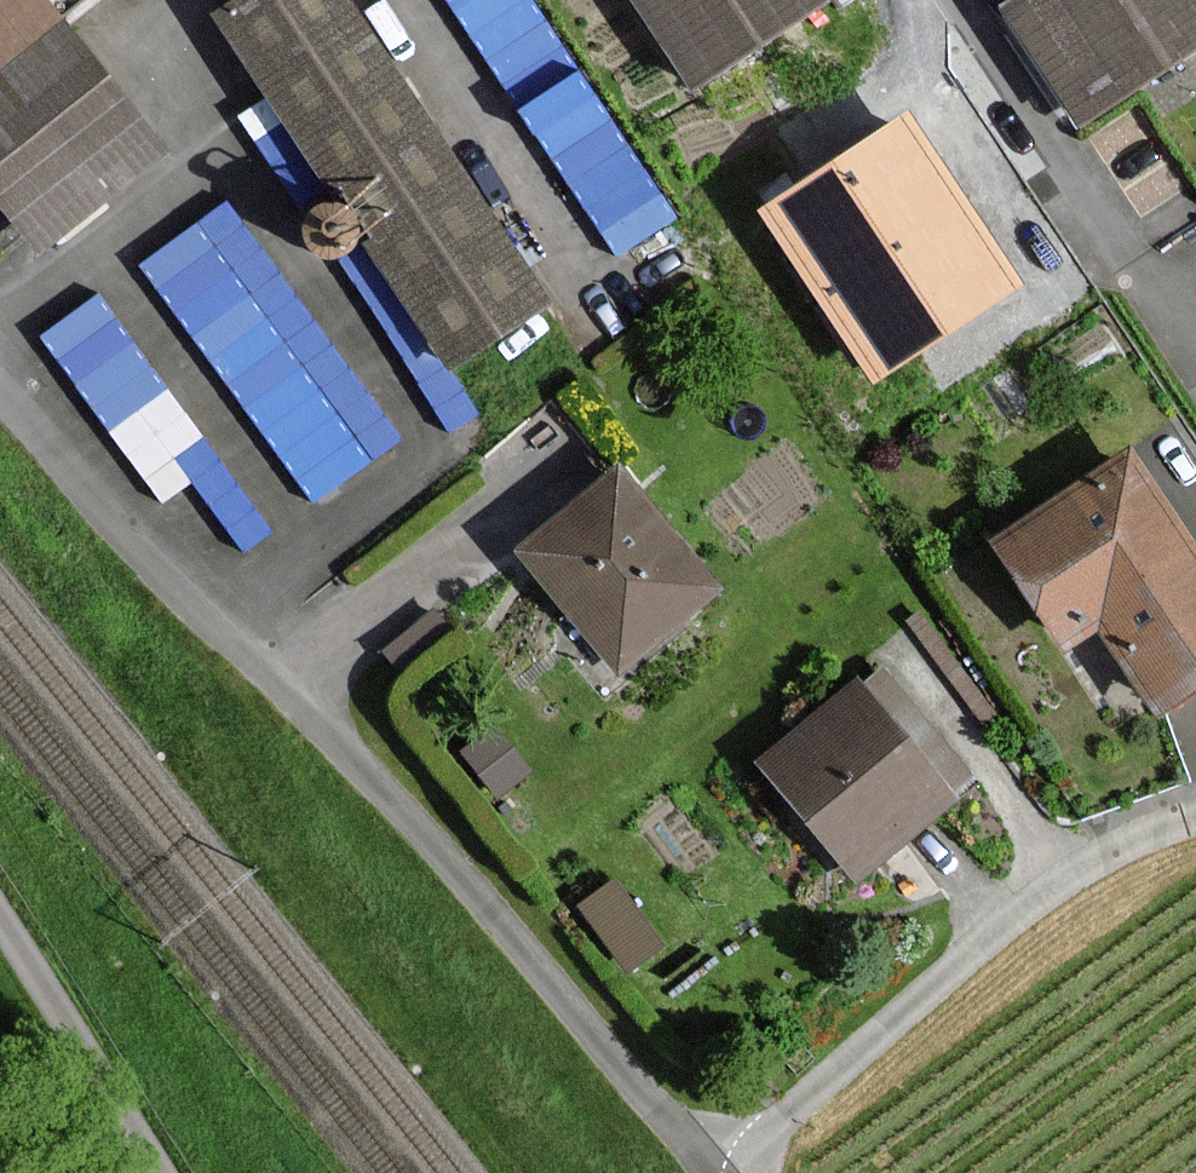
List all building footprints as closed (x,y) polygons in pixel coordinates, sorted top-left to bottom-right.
[(60,23),(42,0),(0,0),(0,198),(37,245),(160,149),(60,23)] [(345,0),(246,0),(222,15),(448,361),(541,300),(345,0)] [(677,213),(543,0),(456,0),(615,252),(677,213)] [(693,86),(817,0),(633,0),(693,86)] [(1017,2),(1003,10),(1077,123),(1195,45),(1195,0),(1015,0),(1017,2)] [(1016,284),(906,118),(766,210),(876,376),(1016,284)] [(232,190),(144,250),(234,382),(322,322),(232,190)] [(50,315),(154,494),(195,470),(180,445),(198,435),(108,282),(50,315)] [(1151,722),(1195,693),(1195,547),(1130,446),(988,539),(1063,654),(1094,634),(1151,722)] [(511,555),(613,679),(720,592),(618,468),(511,555)] [(756,759),(857,879),(954,798),(852,678),(756,759)] [(580,899),(632,955),(663,926),(611,870),(580,899)]
